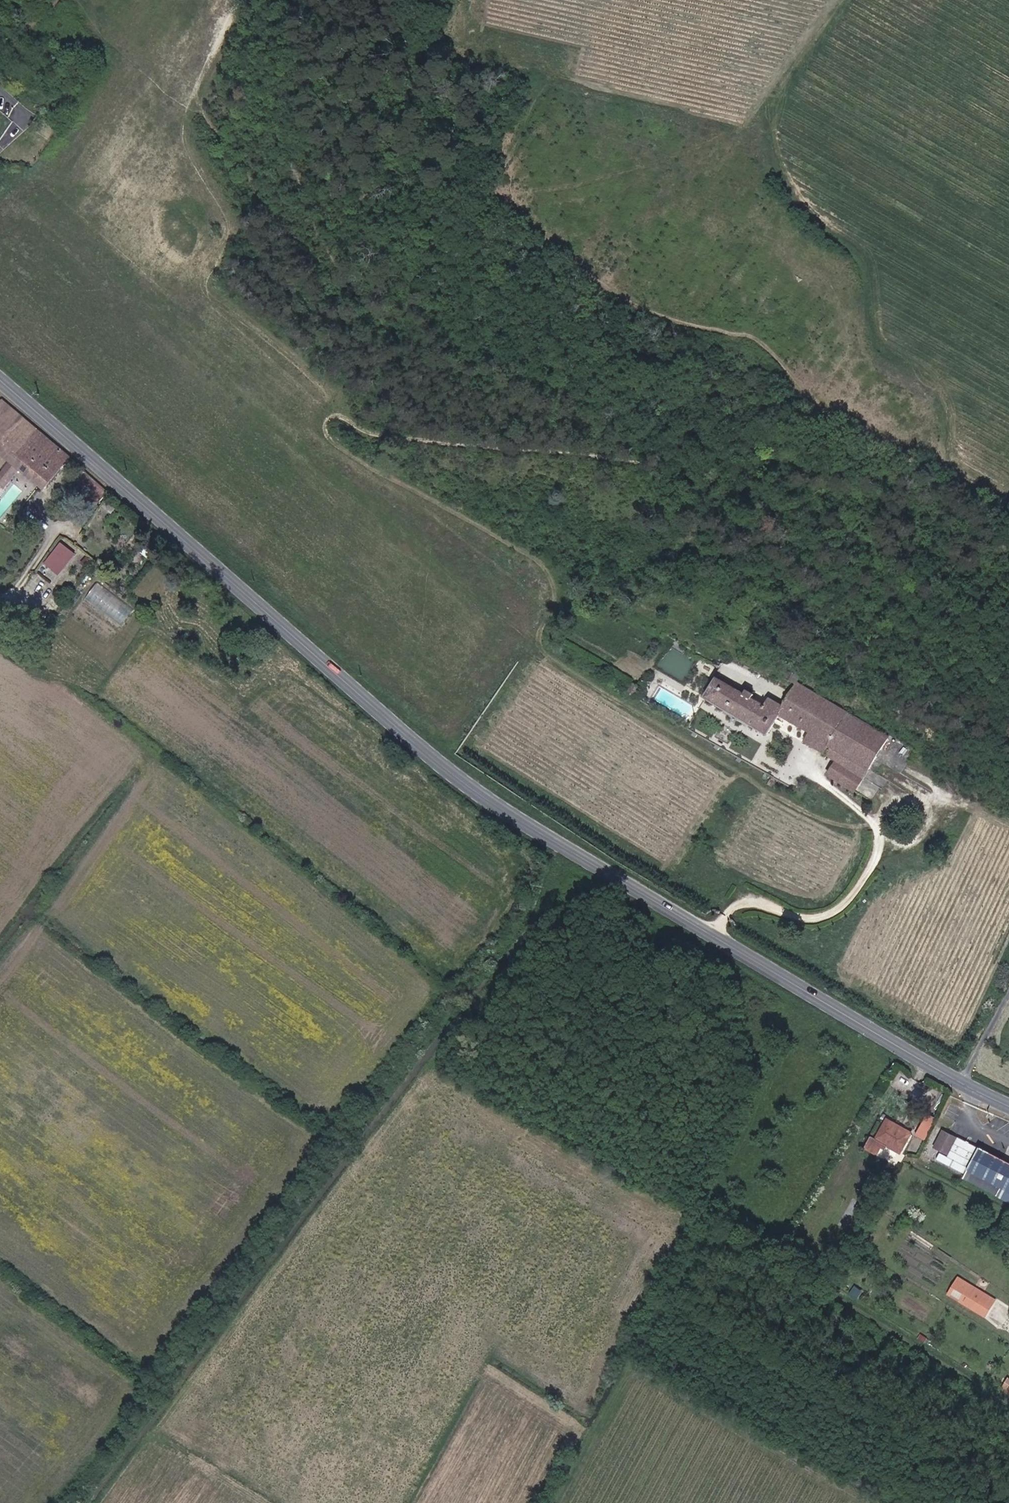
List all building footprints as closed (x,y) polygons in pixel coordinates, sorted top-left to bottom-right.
[(71,456),(5,399),(0,406),(0,450),(45,488),(71,456)] [(74,554),(61,543),(45,563),(58,574),(74,554)] [(97,583),(86,598),(124,624),(135,608),(97,583)] [(891,735),(799,681),(786,702),(773,695),(767,704),(759,700),(761,696),(750,690),(749,693),(723,678),(711,699),(768,733),(780,712),(812,731),(805,742),(837,761),(828,777),(857,794),(891,735)] [(928,1112),(916,1134),(926,1139),(938,1117),(928,1112)] [(913,1131),(883,1115),(879,1121),(884,1124),(877,1137),(873,1136),(867,1148),(879,1154),(883,1147),(887,1150),(889,1146),(901,1152),(913,1131)] [(958,1136),(945,1129),(937,1147),(950,1153),(958,1136)] [(982,1146),(969,1167),(1008,1190),(1008,1161),(982,1146)] [(995,1298),(970,1283),(960,1299),(985,1315),(995,1298)]
